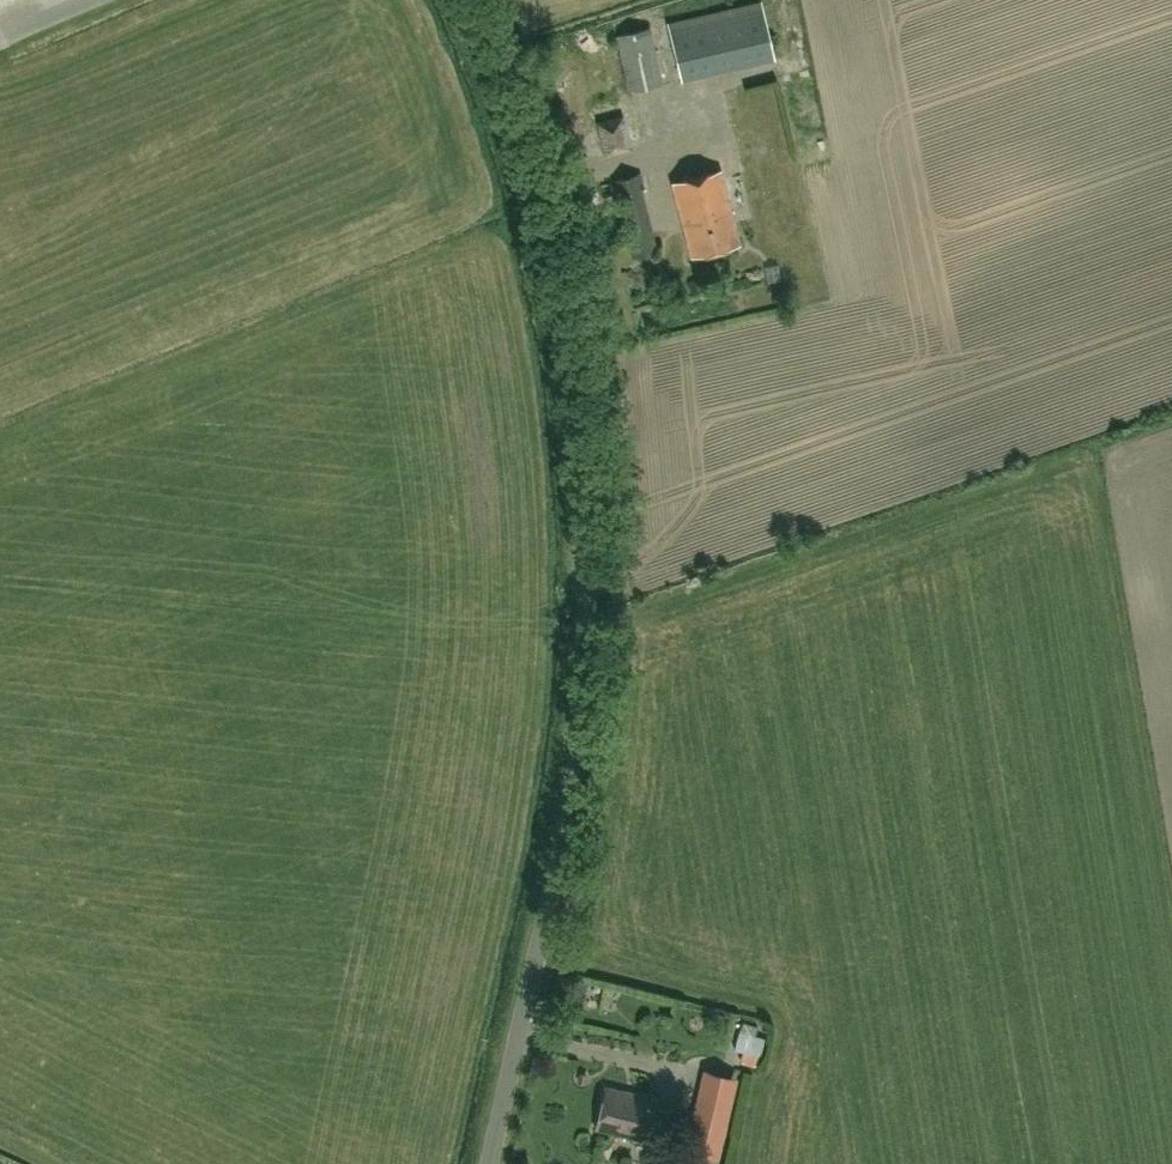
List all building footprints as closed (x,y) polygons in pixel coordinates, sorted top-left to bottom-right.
[(761,1),(668,23),(681,79),(775,57),(761,1)] [(650,27),(617,35),(630,91),(662,83),(650,27)] [(631,148),(623,116),(619,101),(595,106),(599,122),(607,153),(631,148)] [(673,182),(692,257),(739,245),(720,170),(673,182)] [(660,250),(640,175),(614,182),(634,257),(660,250)] [(778,264),(765,267),(769,283),(782,280),(778,264)] [(747,1029),(747,1045),(761,1046),(762,1030),(747,1029)] [(709,1085),(701,1117),(708,1119),(702,1142),(721,1147),(735,1091),(709,1085)] [(656,1097),(605,1086),(596,1129),(648,1139),(656,1097)]
